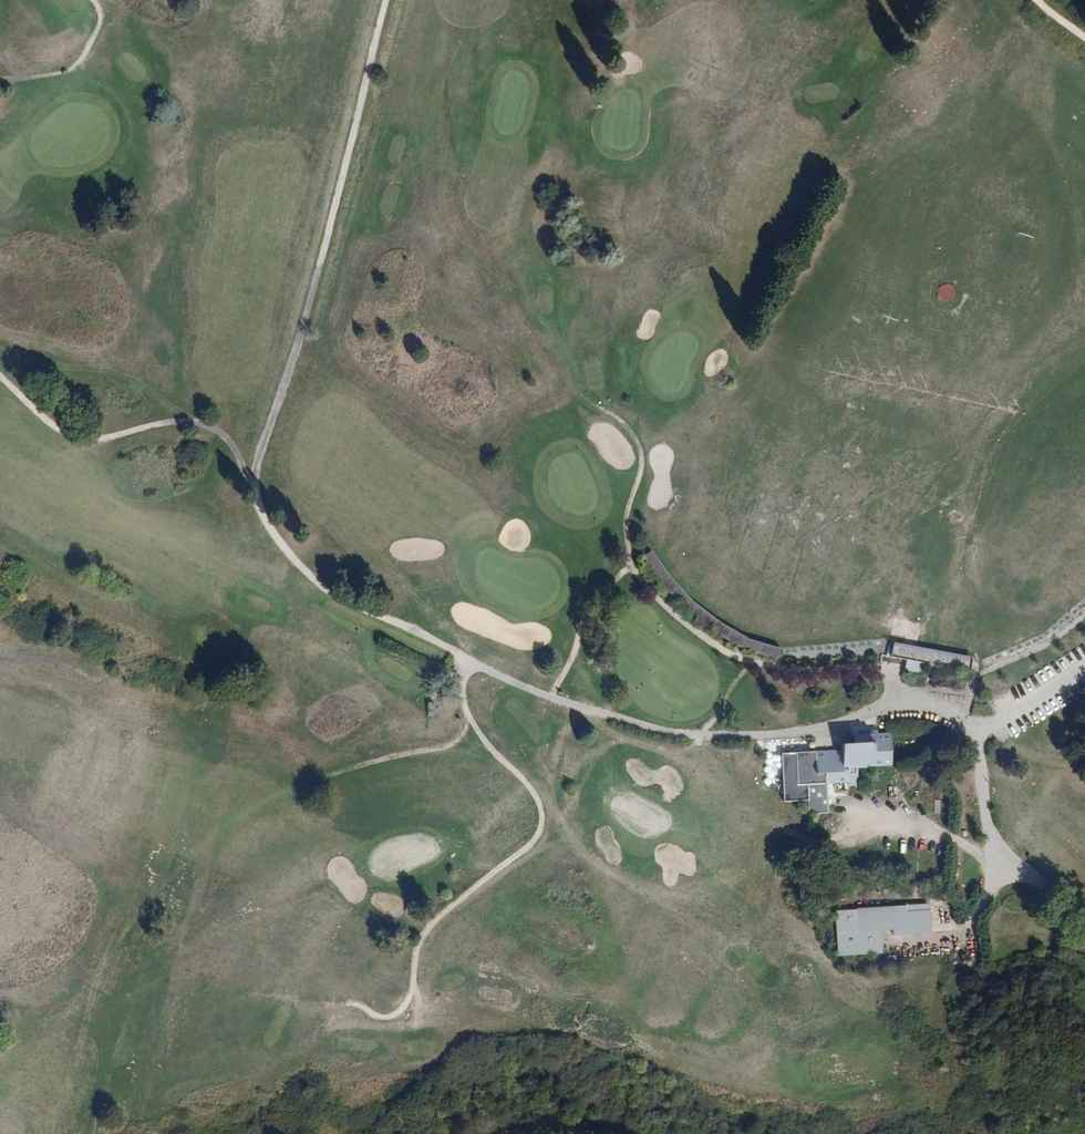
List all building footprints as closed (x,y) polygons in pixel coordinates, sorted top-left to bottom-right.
[(945,281),(935,295),(949,304),(958,290),(945,281)] [(679,609),(687,603),(649,551),(641,556),(679,609)] [(968,648),(890,635),(889,647),(902,649),(921,652),(967,660),(968,648)] [(775,657),(777,648),(752,643),(750,652),(775,657)] [(921,652),(902,649),(901,660),(918,663),(921,652)] [(868,757),(867,733),(833,734),(833,740),(798,742),(778,743),(780,767),(818,764),(819,776),(844,774),(843,758),(868,757)] [(890,902),(890,897),(854,899),(856,925),(892,923),(893,929),(930,927),(927,901),(890,902)]
